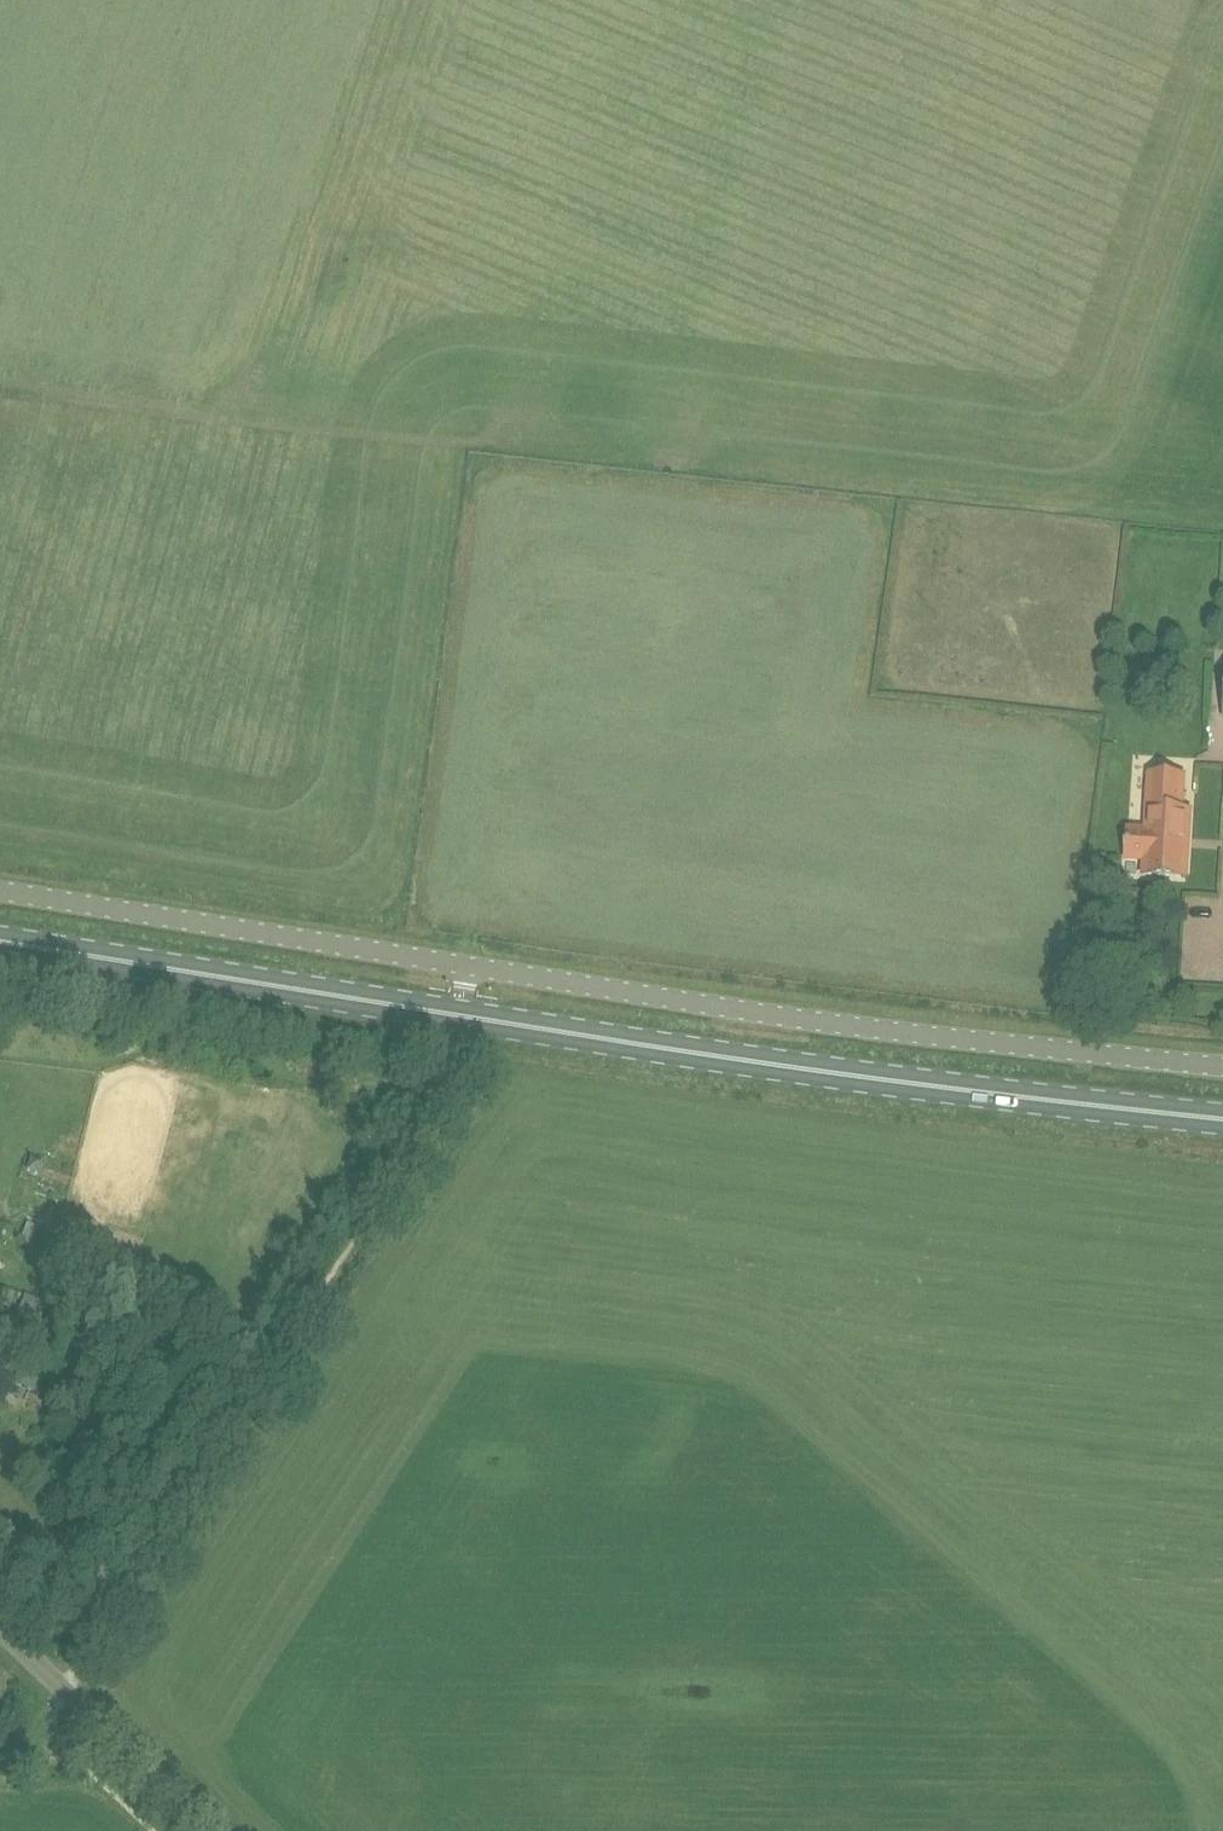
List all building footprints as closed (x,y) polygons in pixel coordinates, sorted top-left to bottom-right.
[(1189,811),(1185,811),(1188,776),(1150,774),(1148,809),(1146,831),(1127,830),(1126,859),(1145,860),(1144,875),(1176,877),(1178,835),(1188,835),(1189,811)] [(18,1370),(12,1381),(34,1391),(39,1379),(18,1370)]
